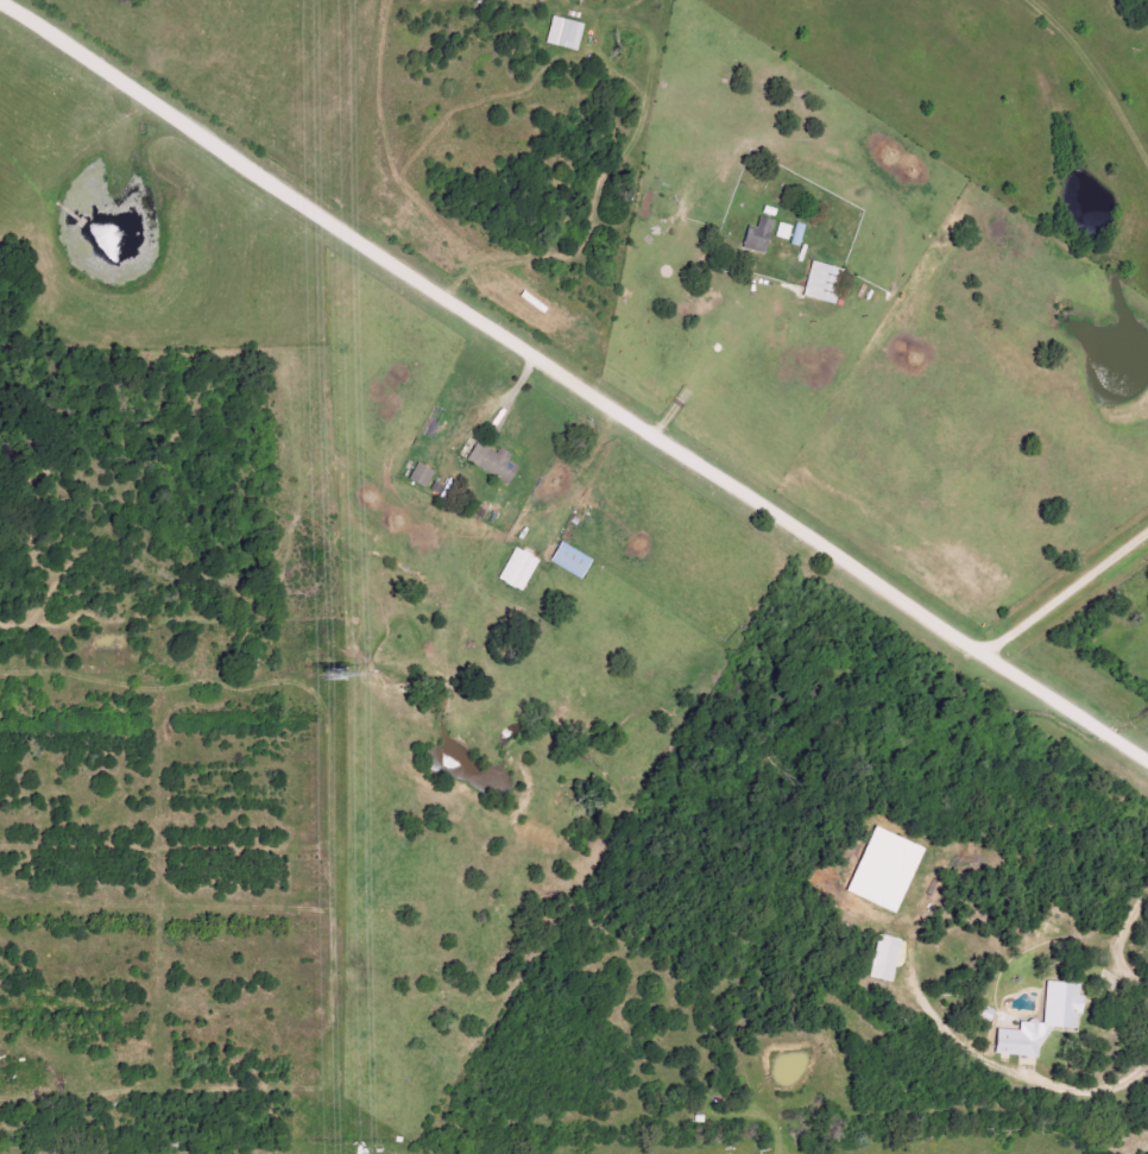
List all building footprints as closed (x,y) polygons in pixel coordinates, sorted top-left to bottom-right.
[(578,52),(584,24),(551,17),(546,45),(578,52)] [(747,225),(742,248),(766,255),(774,221),(760,217),(757,228),(747,225)] [(776,237),(789,241),(793,227),(780,223),(776,237)] [(804,299),(836,305),(842,268),(810,263),(804,299)] [(511,455),(499,448),(496,453),(475,442),(465,461),(509,484),(518,466),(508,461),(511,455)] [(427,488),(434,471),(416,464),(409,481),(427,488)] [(580,580),(592,561),(561,541),(549,561),(580,580)] [(539,560),(514,548),(499,580),(524,592),(539,560)] [(895,912),(921,847),(873,827),(846,893),(895,912)] [(890,983),(900,940),(877,935),(868,978),(890,983)] [(994,1055),(1042,1058),(1045,1028),(1078,1030),(1081,985),(1046,982),(1043,1023),(1019,1021),(1018,1030),(996,1029),(994,1055)]
